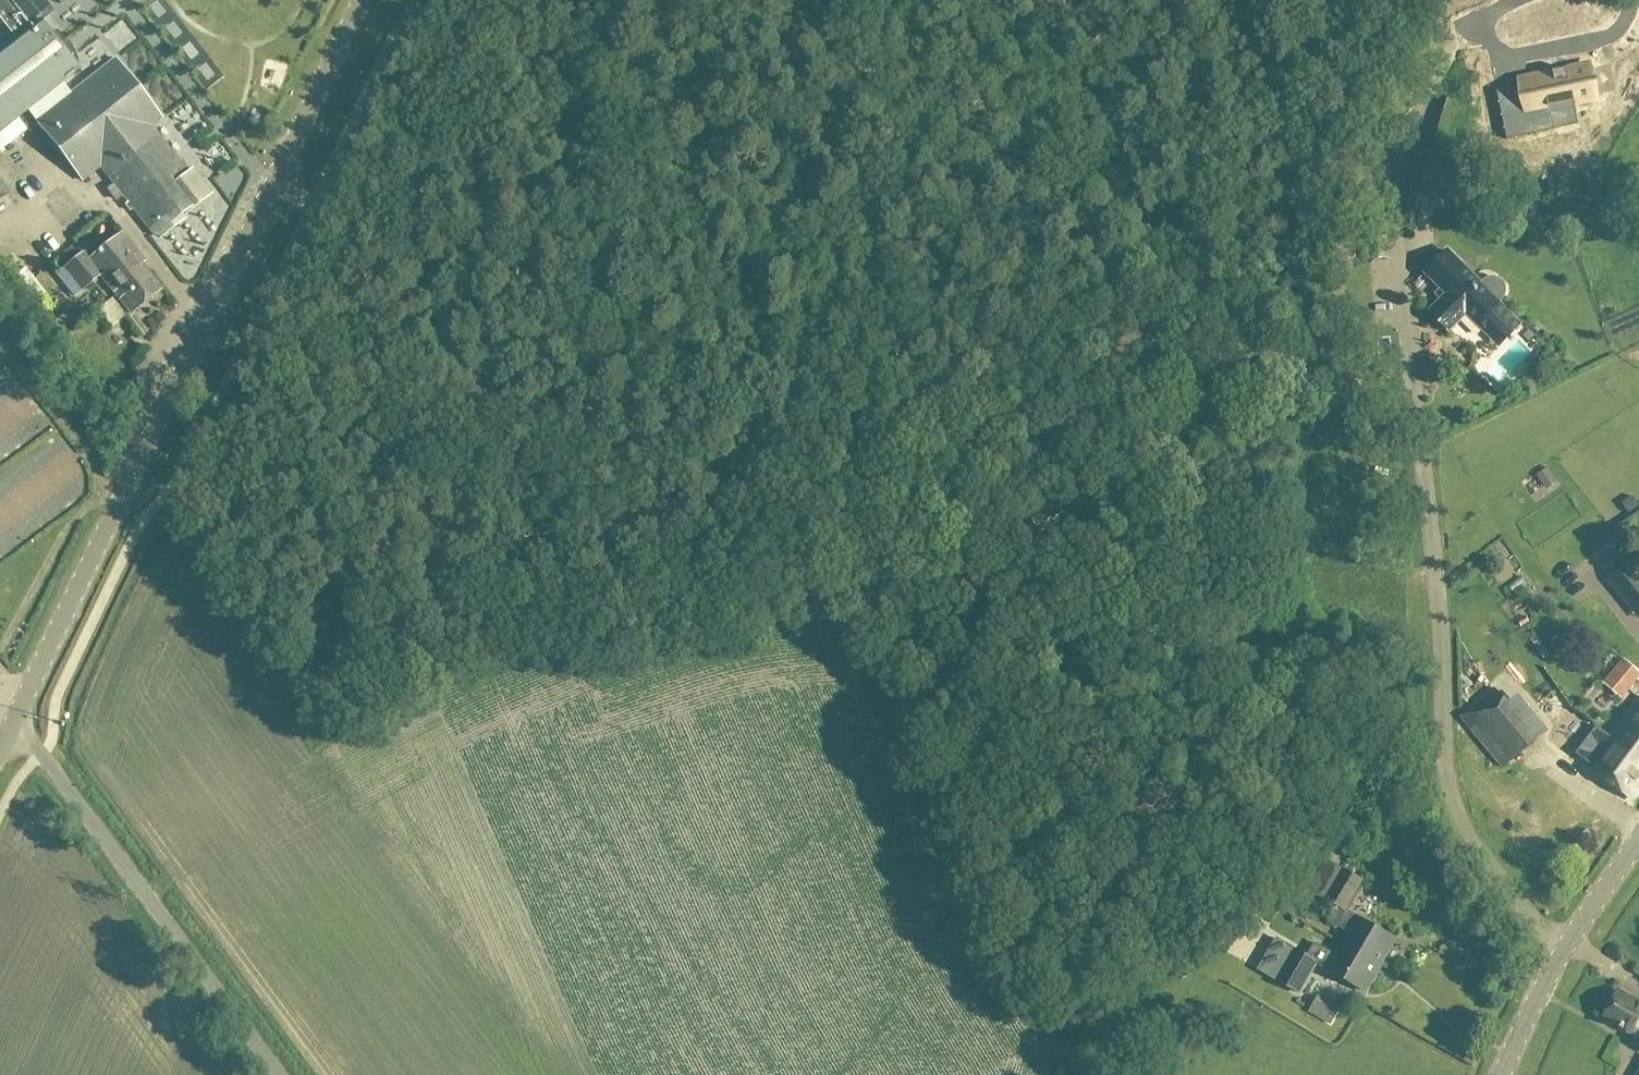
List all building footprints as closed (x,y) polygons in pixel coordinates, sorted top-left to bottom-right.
[(0,51),(0,131),(17,117),(27,110),(62,83),(79,69),(41,21),(54,11),(45,0),(0,0),(0,18),(16,39),(0,51)] [(1535,70),(1512,72),(1515,105),(1538,103),(1538,105),(1553,104),(1553,102),(1604,97),(1601,64),(1578,66),(1577,58),(1534,62),(1535,70)] [(80,87),(180,215),(205,195),(152,127),(162,119),(115,59),(80,87)] [(36,122),(71,94),(62,83),(27,110),(36,122)] [(154,236),(180,215),(80,87),(36,122),(83,182),(100,168),(128,203),(125,205),(130,212),(133,209),(154,236)] [(17,117),(0,131),(0,134),(9,146),(28,132),(17,117)] [(172,249),(184,263),(212,240),(201,226),(172,249)] [(141,266),(145,262),(122,233),(90,259),(84,252),(56,274),(74,297),(101,275),(121,300),(125,296),(136,310),(161,290),(141,266)] [(1427,273),(1448,295),(1431,312),(1449,331),(1467,312),(1489,334),(1510,313),(1499,302),(1502,299),(1503,296),(1505,293),(1504,289),(1502,285),(1500,283),(1496,281),(1492,280),(1488,281),(1485,284),(1482,287),(1448,252),(1427,273)] [(113,326),(126,315),(113,298),(99,309),(113,326)] [(5,472),(41,450),(32,437),(0,457),(0,463),(5,472)] [(78,457),(32,496),(49,515),(95,476),(78,457)] [(1554,467),(1542,474),(1551,490),(1563,483),(1554,467)] [(1611,582),(1630,604),(1638,616),(1638,575),(1631,565),(1611,582)] [(1627,690),(1638,676),(1638,674),(1623,660),(1610,676),(1627,691),(1627,690)] [(1462,716),(1504,767),(1535,743),(1492,690),(1462,716)] [(1588,699),(1556,725),(1568,739),(1599,714),(1588,699)] [(1638,792),(1638,699),(1587,767),(1632,801),(1638,792)] [(1342,945),(1379,967),(1395,941),(1347,913),(1364,883),(1342,870),(1324,900),(1337,907),(1328,922),(1348,933),(1342,945)] [(1317,965),(1364,993),(1379,967),(1342,945),(1335,956),(1315,944),(1307,958),(1295,950),(1277,981),(1299,994),(1317,965)] [(1625,1030),(1638,1037),(1638,1002),(1618,992),(1604,1019),(1622,1028),(1621,1029),(1624,1031),(1625,1030)]
